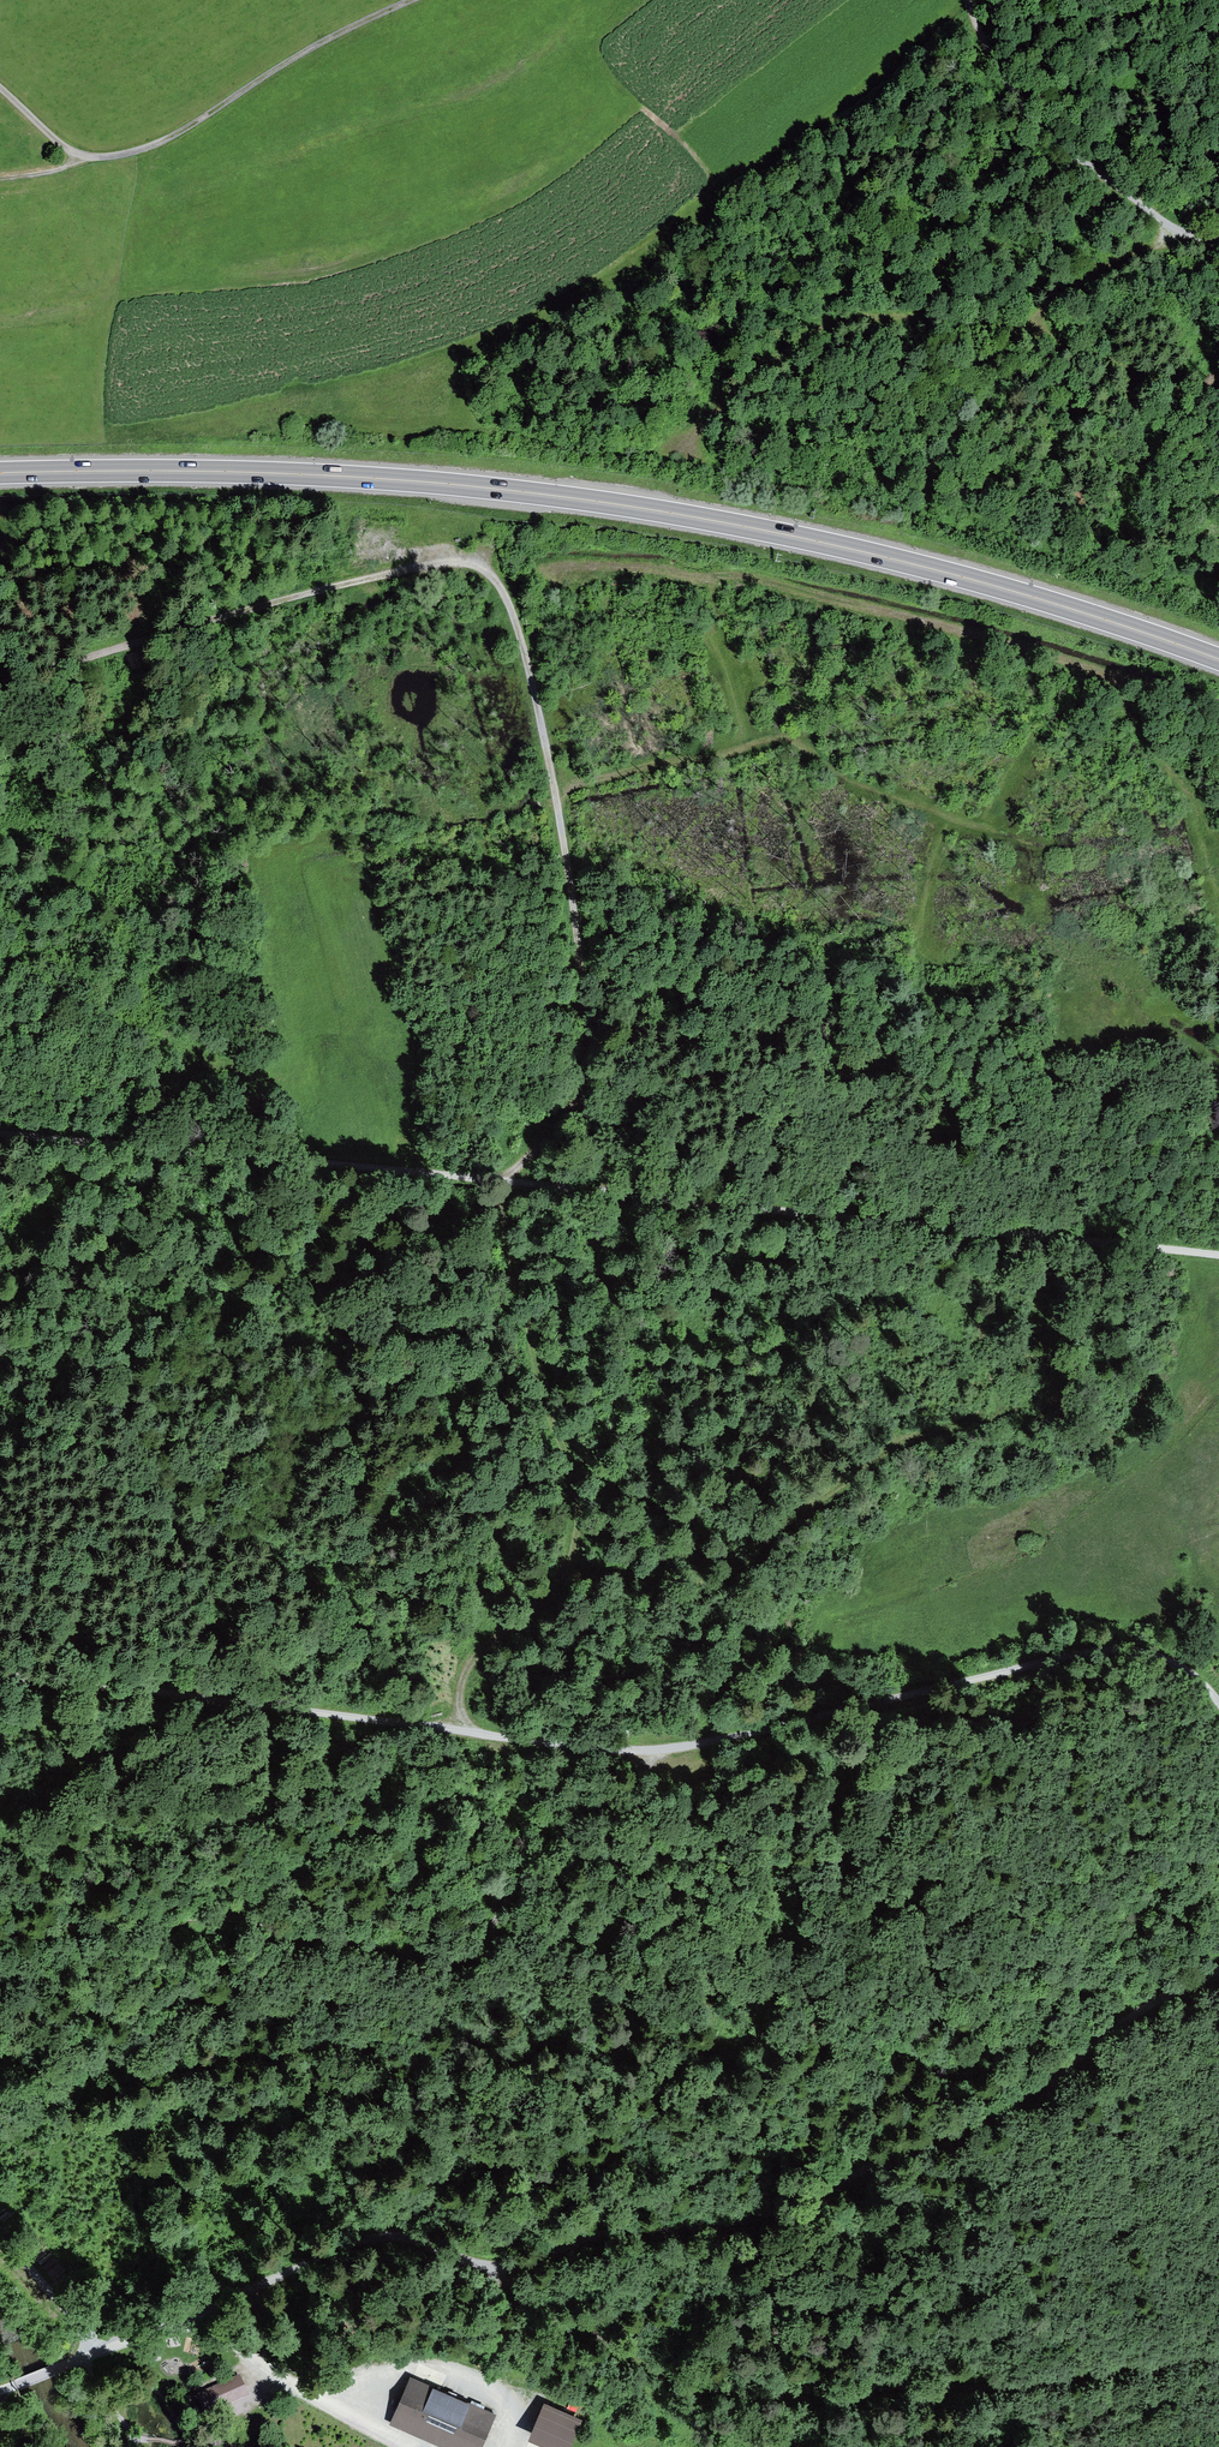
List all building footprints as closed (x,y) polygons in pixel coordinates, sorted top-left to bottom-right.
[(412,2378),(391,2425),(440,2446),(484,2446),(498,2417),(412,2378)] [(544,2401),(529,2436),(553,2446),(570,2446),(583,2418),(544,2401)]
